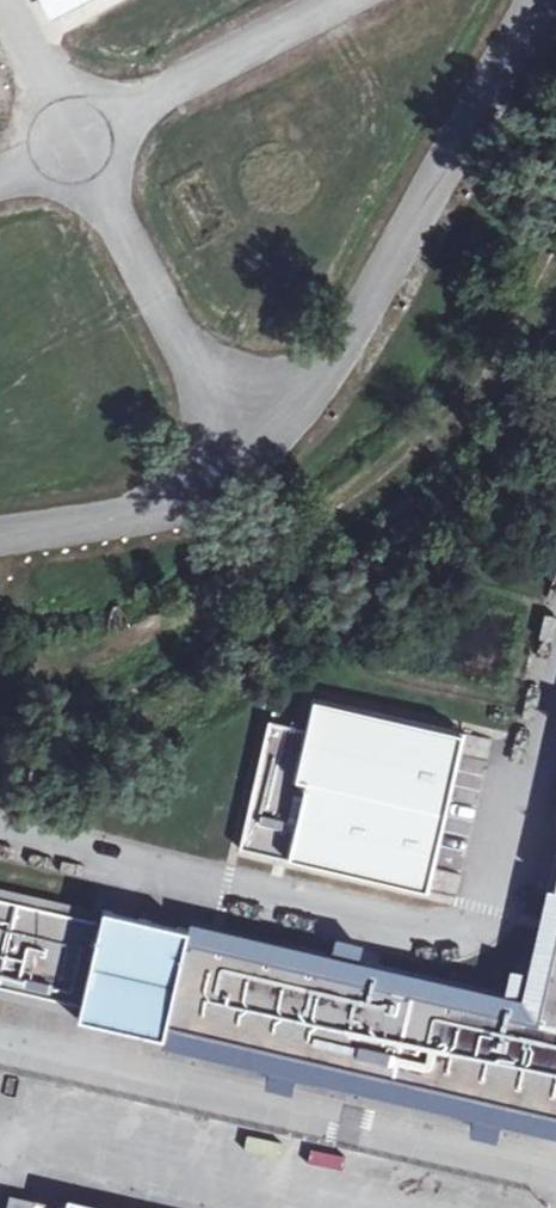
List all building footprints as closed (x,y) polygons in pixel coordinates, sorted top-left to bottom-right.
[(48,34),(124,0),(33,0),(48,34)] [(431,887),(467,727),(314,693),(307,724),(271,716),(242,845),(431,887)] [(456,890),(459,874),(439,870),(436,887),(456,890)] [(539,1016),(188,937),(191,925),(106,905),(103,917),(0,894),(0,983),(84,1002),(81,1014),(166,1033),(169,1022),(555,1109),(555,942),(539,1016)] [(540,969),(531,966),(525,993),(334,950),(332,959),(190,927),(188,937),(539,1016),(555,942),(555,898),(540,969)] [(169,1022),(167,1031),(274,1056),(271,1065),(504,1118),(507,1108),(555,1120),(555,1109),(169,1022)] [(63,1199),(61,1205),(10,1193),(6,1207),(102,1207),(63,1199)]
